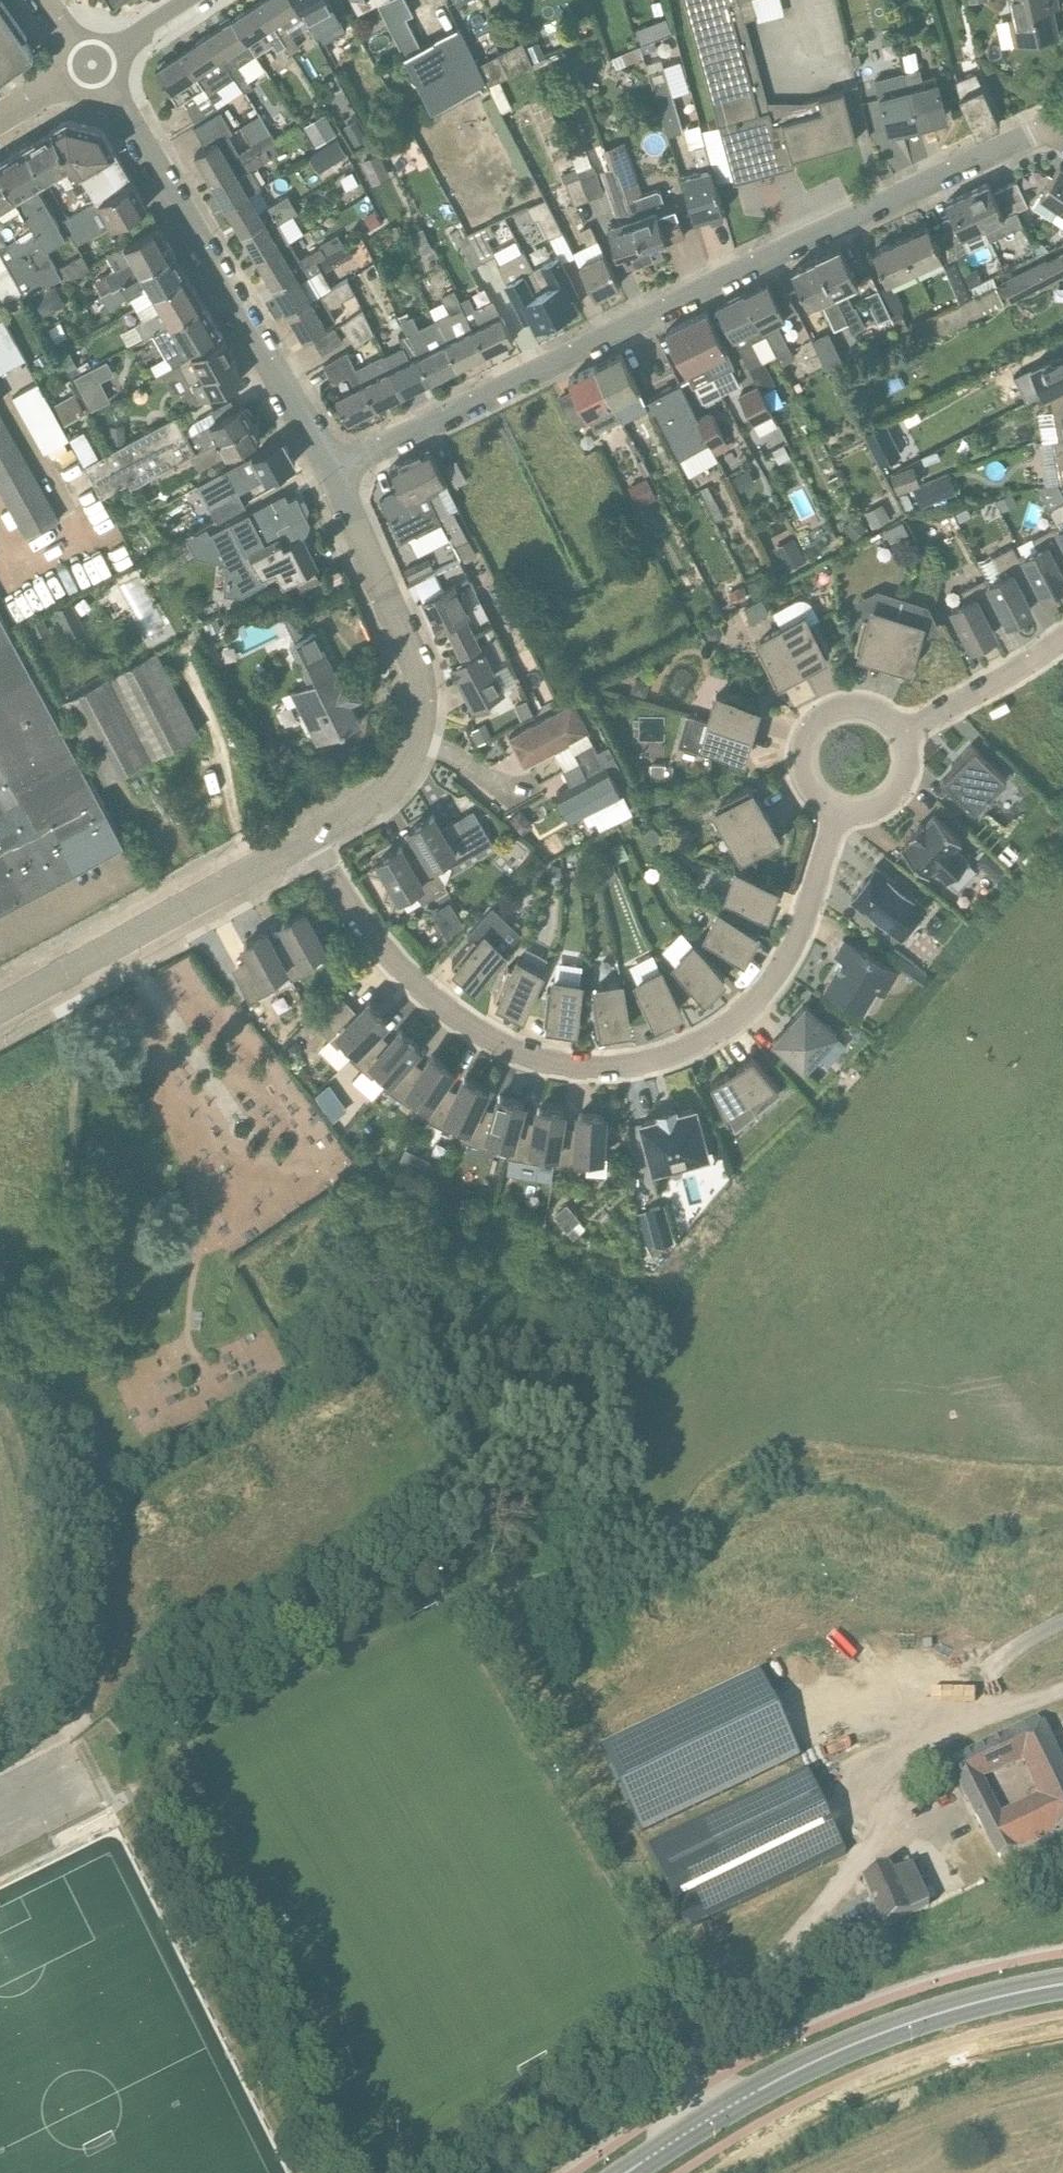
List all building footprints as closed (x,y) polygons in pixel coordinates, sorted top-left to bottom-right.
[(286,27),(304,15),(295,0),(262,0),(260,1),(287,44),(286,44),(291,52),(299,47),(286,27)] [(333,4),(331,0),(300,0),(301,0),(323,41),(324,41),(336,64),(348,57),(336,35),(338,34),(325,9),(333,4)] [(381,0),(354,0),(360,11),(381,0)] [(486,81),(478,65),(459,27),(421,46),(406,17),(414,14),(407,0),(387,0),(378,4),(403,55),(404,55),(433,109),(486,81)] [(735,181),(795,165),(793,157),(857,140),(843,91),(819,98),(823,110),(773,124),(744,19),(757,16),(752,0),(685,0),(735,181)] [(1020,43),(1057,35),(1049,0),(1011,0),(1020,43)] [(278,50),(286,44),(287,44),(260,1),(233,18),(257,54),(274,43),(278,50)] [(33,51),(0,4),(0,76),(33,51)] [(667,17),(636,30),(642,44),(673,32),(667,17)] [(240,65),(257,54),(233,18),(208,35),(222,57),(228,66),(234,76),(244,91),(252,85),(240,65)] [(217,87),(234,76),(228,66),(222,57),(208,35),(183,51),(202,83),(204,86),(210,94),(213,100),(222,94),(217,87)] [(641,45),(643,53),(657,49),(654,41),(641,45)] [(499,54),(510,75),(533,65),(532,63),(526,47),(523,42),(499,54)] [(545,58),(544,54),(538,42),(533,44),(526,47),(532,63),(545,58)] [(178,104),(194,94),(204,86),(202,83),(183,51),(156,69),(178,104)] [(488,85),(510,75),(499,54),(478,65),(486,81),(488,85)] [(575,71),(568,54),(549,62),(556,79),(575,71)] [(668,135),(683,130),(664,68),(649,72),(668,135)] [(905,72),(909,87),(918,123),(946,115),(935,75),(923,78),(920,68),(905,72)] [(952,83),(967,115),(977,134),(1000,123),(991,103),(976,73),(952,83)] [(513,107),(500,80),(488,85),(501,113),(513,107)] [(889,131),(918,123),(909,87),(879,95),(889,131)] [(213,100),(210,94),(199,102),(188,109),(196,121),(218,107),(213,100)] [(195,153),(211,181),(250,158),(266,148),(278,141),(273,133),(252,145),(240,153),(229,134),(233,132),(221,111),(194,127),(206,147),(195,153)] [(67,119),(52,129),(88,187),(90,190),(98,202),(133,182),(126,169),(115,151),(102,128),(67,119)] [(308,132),(316,146),(338,133),(330,119),(308,132)] [(682,175),(688,198),(694,219),(708,215),(709,220),(713,223),(722,221),(723,216),(721,212),(723,211),(717,190),(716,185),(700,125),(685,129),(690,148),(694,147),(700,170),(682,175)] [(368,140),(360,126),(347,133),(355,147),(368,140)] [(77,193),(88,187),(52,129),(27,144),(46,178),(54,173),(62,187),(71,182),(77,193)] [(337,139),(323,148),(333,163),(347,154),(337,139)] [(283,149),(278,141),(267,147),(272,155),(283,149)] [(36,183),(46,178),(27,144),(0,160),(0,166),(41,243),(46,249),(67,238),(36,183)] [(211,181),(226,207),(259,187),(259,188),(262,186),(252,169),(271,157),(266,148),(250,158),(211,181)] [(624,187),(634,218),(647,254),(664,248),(660,238),(667,236),(668,241),(685,235),(674,201),(665,204),(661,191),(657,189),(643,194),(629,151),(613,157),(624,187)] [(362,161),(370,179),(389,170),(381,153),(362,161)] [(627,261),(647,254),(634,218),(624,187),(621,188),(608,158),(607,159),(610,168),(602,171),(618,221),(608,224),(610,231),(617,251),(623,249),(627,261)] [(578,170),(589,199),(604,193),(593,164),(578,170)] [(1053,218),(1059,208),(1062,202),(1062,166),(1060,164),(1033,206),(1053,218)] [(9,263),(29,295),(61,276),(57,269),(48,252),(41,243),(0,166),(0,247),(9,263)] [(574,204),(589,199),(578,170),(577,169),(563,174),(574,204)] [(346,190),(350,188),(359,183),(352,171),(343,176),(340,178),(346,190)] [(1028,204),(1026,201),(1017,181),(1005,186),(1016,209),(1028,204)] [(95,219),(102,232),(147,206),(133,182),(98,202),(80,213),(79,212),(63,221),(69,233),(95,219)] [(989,182),(967,192),(989,240),(1012,230),(1005,214),(1016,209),(1005,186),(993,191),(989,182)] [(242,233),(293,203),(288,195),(270,206),(262,192),(259,188),(259,187),(226,207),(242,233)] [(945,230),(956,255),(969,249),(989,240),(967,192),(946,202),(952,215),(941,220),(945,230)] [(549,238),(562,232),(546,199),(528,207),(535,220),(539,218),(549,238)] [(280,246),(290,241),(279,223),(298,212),(293,203),(242,233),(258,260),(280,246)] [(158,225),(150,212),(121,229),(128,242),(158,225)] [(380,226),(374,216),(363,222),(369,232),(380,226)] [(495,234),(490,224),(468,234),(482,262),(496,255),(487,238),(495,234)] [(102,293),(112,287),(122,281),(174,251),(159,225),(108,255),(116,268),(95,280),(102,293)] [(580,230),(587,244),(597,239),(590,225),(580,230)] [(944,262),(957,257),(956,255),(945,230),(932,236),(927,225),(901,237),(916,267),(941,255),(944,262)] [(463,226),(450,232),(468,268),(481,261),(463,226)] [(421,251),(432,246),(425,233),(414,238),(421,251)] [(879,262),(887,280),(916,267),(901,237),(874,249),(880,262),(879,262)] [(1049,249),(1039,239),(1034,246),(1038,255),(1049,249)] [(258,260),(273,287),(306,267),(317,261),(316,260),(326,255),(321,246),(300,259),(290,241),(280,246),(258,260)] [(347,242),(344,244),(331,251),(339,264),(354,255),(347,242)] [(845,289),(858,282),(841,246),(817,258),(834,294),(848,322),(852,330),(864,324),(855,305),(853,305),(845,289)] [(9,263),(0,247),(0,268),(9,263)] [(152,298),(154,293),(187,274),(174,251),(122,281),(112,287),(113,288),(102,294),(109,306),(129,294),(136,307),(152,298)] [(537,328),(558,316),(548,296),(534,269),(533,269),(524,252),(515,256),(520,267),(524,265),(528,272),(506,283),(521,312),(527,309),(537,328)] [(603,252),(579,264),(596,297),(620,285),(603,252)] [(1047,261),(1046,259),(1002,281),(1012,300),(1062,274),(1062,252),(1047,261)] [(57,269),(61,276),(64,282),(90,267),(83,254),(57,269)] [(548,296),(558,316),(578,306),(568,288),(574,285),(559,256),(534,269),(548,296)] [(848,322),(834,294),(817,258),(792,270),(809,306),(822,300),(835,328),(848,322)] [(958,301),(971,296),(956,259),(943,265),(958,301)] [(289,313),(321,294),(310,276),(322,269),(317,261),(306,267),(273,287),(289,313)] [(380,268),(384,276),(391,273),(386,264),(380,268)] [(153,332),(204,302),(187,274),(154,293),(152,298),(136,307),(144,320),(137,324),(145,337),(153,332)] [(305,340),(323,329),(337,321),(329,308),(355,293),(346,279),(321,294),(289,313),(297,327),(294,329),(300,338),(303,337),(305,340)] [(55,283),(33,295),(44,315),(66,303),(55,283)] [(744,293),(765,335),(767,334),(776,352),(778,351),(782,361),(794,356),(789,346),(776,321),(787,316),(786,316),(798,310),(787,286),(774,291),(770,284),(766,286),(764,283),(744,293)] [(879,289),(891,315),(898,330),(909,324),(903,310),(906,309),(894,285),(890,287),(889,285),(879,289)] [(928,342),(938,337),(1004,303),(996,286),(919,326),(928,342)] [(441,295),(450,313),(436,319),(459,366),(486,353),(468,318),(466,313),(460,301),(454,289),(441,295)] [(879,321),(891,315),(879,289),(866,295),(879,321)] [(727,326),(749,369),(763,361),(777,354),(776,352),(767,334),(765,335),(744,293),(717,306),(727,326)] [(466,313),(468,318),(486,353),(501,345),(502,348),(512,344),(510,341),(513,339),(494,299),(475,308),(470,297),(460,301),(466,313)] [(153,332),(173,366),(223,336),(204,302),(153,332)] [(374,333),(362,309),(341,324),(356,345),(374,333)] [(687,321),(713,376),(734,366),(707,311),(687,321)] [(457,371),(455,368),(459,366),(436,319),(419,328),(413,315),(402,321),(408,333),(409,333),(432,379),(446,372),(447,376),(457,371)] [(401,325),(395,316),(390,319),(395,328),(401,325)] [(4,379),(30,364),(4,320),(0,323),(0,373),(4,379)] [(666,331),(693,386),(713,376),(687,321),(666,331)] [(314,340),(322,354),(343,341),(335,328),(314,340)] [(842,358),(832,337),(829,331),(813,339),(826,366),(842,358)] [(400,337),(404,346),(386,355),(404,393),(405,392),(407,395),(416,391),(415,387),(432,379),(409,333),(408,333),(400,337)] [(185,391),(193,406),(224,388),(215,372),(236,359),(223,336),(173,366),(173,367),(162,373),(176,397),(185,391)] [(65,345),(61,337),(55,340),(59,348),(65,345)] [(49,361),(44,350),(31,357),(36,368),(49,361)] [(82,373),(77,366),(69,350),(59,356),(71,379),(75,377),(82,373)] [(1062,382),(1062,350),(1019,373),(1032,398),(1035,396),(1044,392),(1062,382)] [(349,351),(326,365),(334,382),(349,375),(355,388),(336,397),(347,421),(377,406),(358,369),(349,351)] [(650,412),(645,401),(621,353),(596,365),(613,400),(622,418),(623,420),(628,417),(648,407),(650,412)] [(386,355),(358,369),(377,406),(404,393),(386,355)] [(115,373),(108,360),(82,373),(75,377),(92,410),(112,400),(101,380),(115,373)] [(597,431),(622,418),(613,400),(596,365),(569,379),(575,390),(559,398),(573,427),(591,418),(597,431)] [(757,383),(758,384),(761,391),(775,384),(769,373),(755,380),(757,383)] [(799,381),(793,384),(797,392),(803,389),(799,381)] [(709,442),(696,417),(692,407),(691,408),(679,384),(645,401),(650,412),(651,415),(657,412),(680,457),(709,442)] [(761,391),(758,384),(737,396),(753,426),(773,414),(761,391)] [(775,387),(763,393),(772,409),(783,403),(775,387)] [(1050,392),(1058,437),(1062,437),(1062,390),(1050,392)] [(66,423),(87,411),(77,393),(56,405),(66,423)] [(158,472),(158,473),(253,421),(244,405),(236,410),(231,401),(213,411),(218,420),(188,436),(177,415),(99,457),(86,465),(102,495),(130,480),(133,485),(158,472)] [(696,417),(709,442),(711,446),(726,438),(711,409),(696,417)] [(226,454),(242,446),(261,436),(253,421),(158,473),(164,484),(225,451),(226,454)] [(884,423),(866,433),(881,463),(900,453),(884,423)] [(125,441),(124,424),(109,425),(110,442),(125,441)] [(84,466),(86,465),(99,457),(92,443),(85,430),(70,439),(77,451),(84,466)] [(1054,439),(1062,483),(1062,437),(1054,439)] [(239,493),(277,472),(296,462),(283,439),(264,450),(198,485),(218,521),(246,506),(239,493)] [(790,457),(783,444),(772,450),(779,463),(790,457)] [(436,489),(448,483),(430,447),(412,456),(442,516),(453,510),(443,491),(438,493),(436,489)] [(400,541),(442,520),(442,516),(412,456),(390,467),(401,489),(380,500),(400,541)] [(649,472),(642,458),(637,461),(643,475),(649,472)] [(446,466),(456,486),(467,480),(457,460),(446,466)] [(899,491),(920,483),(913,465),(892,473),(899,491)] [(749,470),(734,477),(741,490),(755,483),(749,470)] [(945,496),(937,477),(912,487),(920,506),(945,496)] [(724,517),(708,485),(699,490),(716,522),(724,517)] [(1012,491),(996,500),(1002,511),(1018,502),(1012,491)] [(285,492),(230,521),(210,532),(227,564),(225,593),(243,594),(268,581),(264,574),(277,567),(284,582),(297,575),(303,588),(322,579),(299,536),(307,532),(310,522),(303,508),(302,507),(301,509),(293,507),(285,492)] [(890,518),(882,503),(865,511),(873,527),(890,518)] [(966,521),(968,513),(965,507),(954,513),(959,524),(966,521)] [(855,540),(868,527),(854,515),(842,528),(855,540)] [(909,531),(903,520),(884,530),(891,542),(909,531)] [(1024,556),(1037,579),(1036,580),(1043,594),(1062,583),(1062,575),(1058,566),(1062,563),(1062,561),(1062,560),(1061,557),(1062,556),(1062,536),(1059,528),(1059,526),(1034,538),(1038,548),(1024,555),(1024,556)] [(806,560),(794,536),(773,547),(785,571),(806,560)] [(989,583),(1000,604),(999,604),(1008,621),(1031,609),(1023,593),(1027,591),(1028,588),(1027,584),(1036,579),(1036,580),(1037,579),(1024,556),(1024,555),(1022,553),(998,564),(1003,575),(989,581),(990,583),(989,583)] [(439,630),(446,626),(465,616),(469,614),(454,585),(457,581),(468,576),(460,560),(435,573),(443,589),(423,599),(439,630)] [(421,577),(415,564),(405,568),(410,582),(421,577)] [(747,582),(755,597),(770,589),(762,574),(747,582)] [(967,599),(952,606),(972,646),(995,634),(987,618),(991,616),(992,613),(990,609),(999,604),(1000,604),(989,583),(990,583),(989,581),(987,577),(962,589),(967,599)] [(748,594),(744,584),(728,592),(733,602),(748,594)] [(55,609),(68,635),(85,627),(72,600),(55,609)] [(750,607),(757,622),(767,618),(772,630),(784,624),(778,612),(772,615),(765,600),(750,607)] [(855,648),(885,657),(897,616),(870,608),(868,617),(864,616),(855,648)] [(125,841),(125,840),(124,840),(0,611),(0,909),(125,841)] [(781,626),(802,665),(829,650),(814,622),(812,623),(806,612),(781,626)] [(29,621),(36,636),(50,629),(43,615),(29,621)] [(473,708),(506,691),(485,649),(483,650),(480,644),(465,616),(446,626),(460,654),(464,660),(452,666),(473,708)] [(897,616),(885,657),(915,665),(924,634),(919,633),(921,624),(897,616)] [(221,628),(217,618),(204,624),(208,634),(221,628)] [(721,641),(723,630),(719,623),(705,631),(713,645),(721,641)] [(762,650),(759,651),(775,680),(802,665),(781,626),(756,639),(762,650)] [(310,682),(291,692),(318,743),(360,722),(349,701),(361,695),(352,678),(341,684),(314,631),(291,643),(310,682)] [(156,652),(63,701),(105,780),(198,730),(156,652)] [(648,688),(644,681),(635,678),(630,693),(645,698),(648,688)] [(708,719),(750,731),(758,701),(728,692),(727,695),(715,691),(708,719)] [(580,699),(515,733),(529,760),(594,726),(580,699)] [(712,749),(711,752),(742,761),(750,731),(708,719),(707,719),(687,714),(679,744),(701,750),(702,746),(712,749)] [(492,736),(485,722),(471,730),(478,743),(492,736)] [(579,761),(598,751),(589,733),(570,743),(579,761)] [(955,767),(940,782),(971,814),(1007,778),(972,743),(952,764),(955,767)] [(611,771),(618,767),(621,765),(610,744),(608,745),(601,749),(598,751),(579,761),(563,770),(565,773),(571,785),(608,766),(611,771)] [(651,764),(650,779),(665,779),(665,764),(651,764)] [(629,769),(571,799),(580,817),(638,786),(629,769)] [(727,835),(765,813),(749,786),(722,802),(723,804),(713,811),(727,835)] [(670,801),(666,787),(650,790),(654,805),(670,801)] [(623,815),(637,807),(629,793),(615,801),(623,815)] [(520,808),(509,818),(523,834),(534,824),(520,808)] [(751,853),(753,856),(781,839),(765,813),(727,835),(742,859),(751,853)] [(928,873),(934,866),(948,880),(969,859),(955,846),(961,839),(935,814),(924,825),(921,822),(910,834),(913,837),(902,848),(928,873)] [(478,817),(462,827),(451,833),(449,829),(446,829),(442,831),(433,815),(411,829),(428,859),(429,859),(432,865),(433,865),(434,866),(447,859),(452,866),(477,852),(493,843),(478,817)] [(664,837),(653,826),(644,832),(652,845),(664,837)] [(515,870),(528,853),(515,843),(502,859),(515,870)] [(629,856),(622,843),(612,848),(618,862),(629,856)] [(429,859),(428,859),(419,864),(417,861),(414,860),(410,862),(401,847),(379,860),(389,878),(387,884),(393,885),(400,897),(413,889),(419,899),(445,884),(434,866),(433,865),(432,865),(429,859)] [(977,861),(986,870),(995,861),(986,852),(977,861)] [(535,872),(542,864),(535,857),(528,865),(535,872)] [(558,875),(562,863),(552,860),(548,871),(558,875)] [(902,935),(912,922),(926,905),(876,865),(852,896),(902,935)] [(736,901),(734,905),(765,916),(775,889),(776,889),(777,886),(734,870),(724,897),(736,901)] [(464,926),(450,902),(432,913),(447,937),(464,926)] [(469,933),(473,937),(452,961),(473,980),(472,981),(474,983),(506,948),(497,940),(505,921),(492,909),(469,933)] [(292,979),(298,976),(317,965),(311,955),(325,948),(319,936),(320,930),(314,928),(305,911),(282,923),(291,939),(287,941),(285,944),(287,948),(278,953),(277,953),(286,969),(285,969),(287,971),(288,971),(292,979)] [(714,941),(712,944),(741,960),(754,934),(756,935),(757,932),(716,911),(703,936),(714,941)] [(278,953),(266,931),(244,944),(252,960),(248,962),(247,965),(249,968),(239,974),(253,1000),(279,986),(275,978),(287,971),(285,969),(286,969),(277,953),(278,953)] [(885,994),(898,972),(843,939),(835,954),(842,958),(825,987),(865,1011),(878,989),(885,994)] [(681,972),(678,974),(701,998),(721,978),(722,979),(725,976),(692,943),(672,963),(681,972)] [(511,967),(508,966),(494,996),(520,1008),(519,1009),(522,1011),(543,968),(517,955),(511,967)] [(928,975),(903,960),(898,969),(923,983),(928,975)] [(640,990),(636,992),(652,1022),(677,1009),(678,1010),(681,1009),(659,967),(634,980),(640,990)] [(551,988),(548,987),(543,1021),(572,1024),(572,1026),(575,1026),(581,979),(553,976),(551,988)] [(595,997),(592,998),(597,1030),(625,1025),(626,1027),(629,1026),(620,980),(593,984),(595,997)] [(369,1036),(370,1037),(387,1020),(368,1001),(356,1014),(352,1011),(349,1011),(346,1014),(338,1005),(317,1027),(339,1047),(345,1040),(356,1050),(369,1036)] [(827,1022),(835,1013),(824,1003),(815,1012),(827,1022)] [(805,1069),(838,1033),(806,1005),(791,1021),(792,1022),(785,1030),(784,1029),(773,1040),(805,1069)] [(391,1078),(403,1065),(419,1047),(399,1030),(388,1043),(384,1040),(381,1040),(378,1043),(370,1037),(369,1036),(356,1050),(351,1057),(364,1069),(354,1079),(374,1097),(384,1086),(391,1078)] [(437,1092),(438,1092),(453,1069),(431,1055),(421,1070),(417,1067),(414,1068),(412,1071),(403,1065),(391,1078),(384,1086),(411,1105),(416,1097),(428,1105),(429,1104),(437,1092)] [(738,1127),(777,1096),(753,1057),(711,1083),(738,1127)] [(475,1114),(476,1114),(488,1089),(464,1078),(456,1094),(452,1092),(449,1093),(447,1097),(438,1092),(437,1092),(429,1104),(428,1105),(428,1106),(421,1117),(451,1130),(455,1121),(468,1127),(469,1126),(469,1127),(475,1114)] [(338,1096),(329,1084),(315,1095),(324,1107),(338,1096)] [(516,1129),(517,1129),(524,1103),(499,1096),(494,1113),(489,1112),(487,1113),(485,1117),(476,1114),(475,1114),(469,1127),(469,1126),(468,1127),(469,1127),(463,1141),(495,1150),(497,1140),(511,1144),(512,1143),(516,1129)] [(560,1137),(560,1136),(564,1112),(538,1108),(535,1126),(530,1125),(528,1127),(527,1131),(517,1129),(516,1129),(512,1143),(511,1144),(512,1144),(509,1156),(540,1161),(541,1157),(555,1159),(555,1158),(556,1158),(559,1137),(560,1137)] [(651,1171),(708,1156),(695,1108),(676,1113),(675,1109),(659,1113),(660,1117),(641,1122),(645,1137),(642,1138),(651,1171)] [(587,1158),(602,1159),(605,1115),(579,1114),(578,1132),(573,1131),(571,1134),(570,1137),(560,1136),(560,1137),(559,1137),(556,1158),(555,1158),(555,1159),(556,1160),(555,1165),(587,1167),(587,1158)] [(423,1175),(428,1164),(412,1157),(403,1153),(398,1164),(407,1168),(423,1175)] [(573,1226),(580,1220),(572,1211),(567,1204),(552,1215),(567,1231),(568,1230),(573,1226)] [(675,1241),(674,1240),(664,1204),(645,1210),(655,1246),(675,1241)] [(579,1232),(573,1226),(568,1230),(574,1237),(579,1232)] [(761,1674),(601,1749),(639,1830),(799,1755),(761,1674)] [(1062,1829),(1062,1771),(1041,1723),(1035,1721),(1014,1732),(969,1755),(950,1765),(977,1819),(1000,1859),(1062,1829)] [(686,1930),(846,1854),(807,1774),(648,1850),(686,1930)] [(888,1870),(862,1882),(884,1929),(929,1908),(908,1862),(888,1871),(888,1870)]
